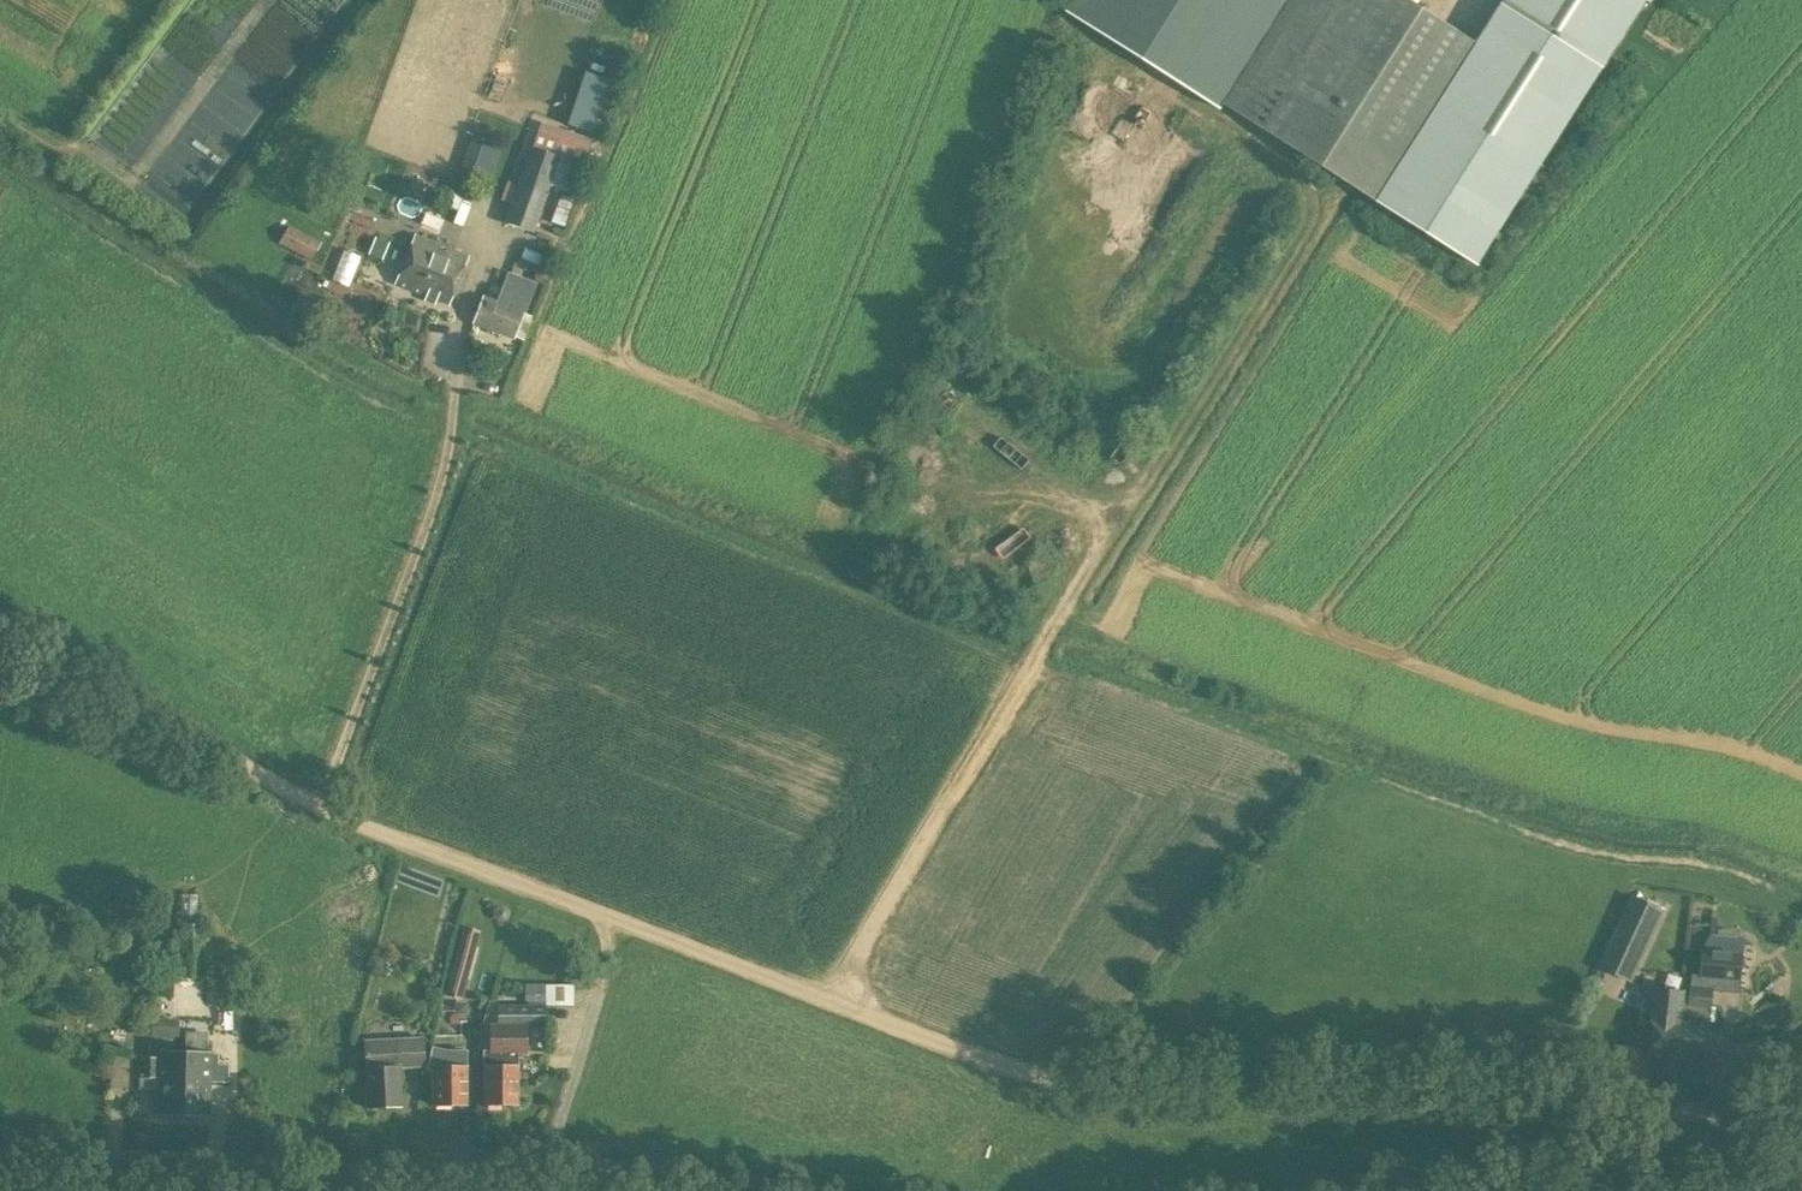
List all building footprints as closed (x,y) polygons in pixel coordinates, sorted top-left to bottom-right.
[(1221,109),(1224,104),(1290,0),(1074,0),(1067,12),(1221,109)] [(1224,104),(1479,266),(1648,0),(1506,0),(1478,44),(1408,0),(1290,0),(1224,104)] [(589,70),(573,124),(598,132),(615,78),(589,70)] [(470,137),(456,176),(485,186),(498,146),(470,137)] [(560,156),(529,146),(502,223),(533,233),(560,156)] [(556,222),(567,224),(571,203),(560,201),(556,222)] [(288,227),(280,243),(301,254),(309,238),(288,227)] [(414,236),(395,285),(448,305),(467,256),(414,236)] [(368,254),(381,260),(388,244),(375,238),(368,254)] [(539,253),(526,248),(521,259),(535,264),(539,253)] [(513,339),(523,311),(524,309),(533,286),(507,276),(501,293),(517,299),(514,307),(482,296),(471,324),(513,339)] [(1292,773),(1291,758),(1271,759),(1272,774),(1292,773)] [(1633,895),(1599,967),(1631,982),(1665,910),(1633,895)] [(467,970),(473,947),(459,943),(445,993),(459,997),(467,970)] [(1703,951),(1701,977),(1742,981),(1744,955),(1703,951)] [(525,984),(525,996),(540,996),(540,984),(525,984)] [(1649,1055),(1678,1058),(1681,1019),(1673,1018),(1676,987),(1657,985),(1654,1016),(1653,1016),(1649,1055)] [(572,987),(549,986),(549,1003),(572,1004),(572,987)] [(1689,1020),(1681,1019),(1678,1058),(1706,1061),(1710,1022),(1709,1022),(1711,990),(1692,988),(1689,1020)] [(489,1025),(489,1050),(496,1050),(496,1066),(482,1066),(483,1104),(516,1103),(515,1055),(526,1054),(525,1025),(544,1025),(543,1004),(496,1005),(496,1026),(489,1025)] [(151,1019),(150,1037),(177,1038),(178,1020),(151,1019)] [(398,1066),(423,1064),(422,1038),(368,1041),(370,1067),(363,1067),(366,1108),(400,1106),(398,1066)] [(431,1047),(426,1067),(433,1067),(433,1104),(465,1104),(465,1051),(447,1051),(431,1047)] [(139,1057),(138,1088),(157,1089),(156,1114),(206,1116),(209,1052),(158,1050),(158,1058),(139,1057)]
